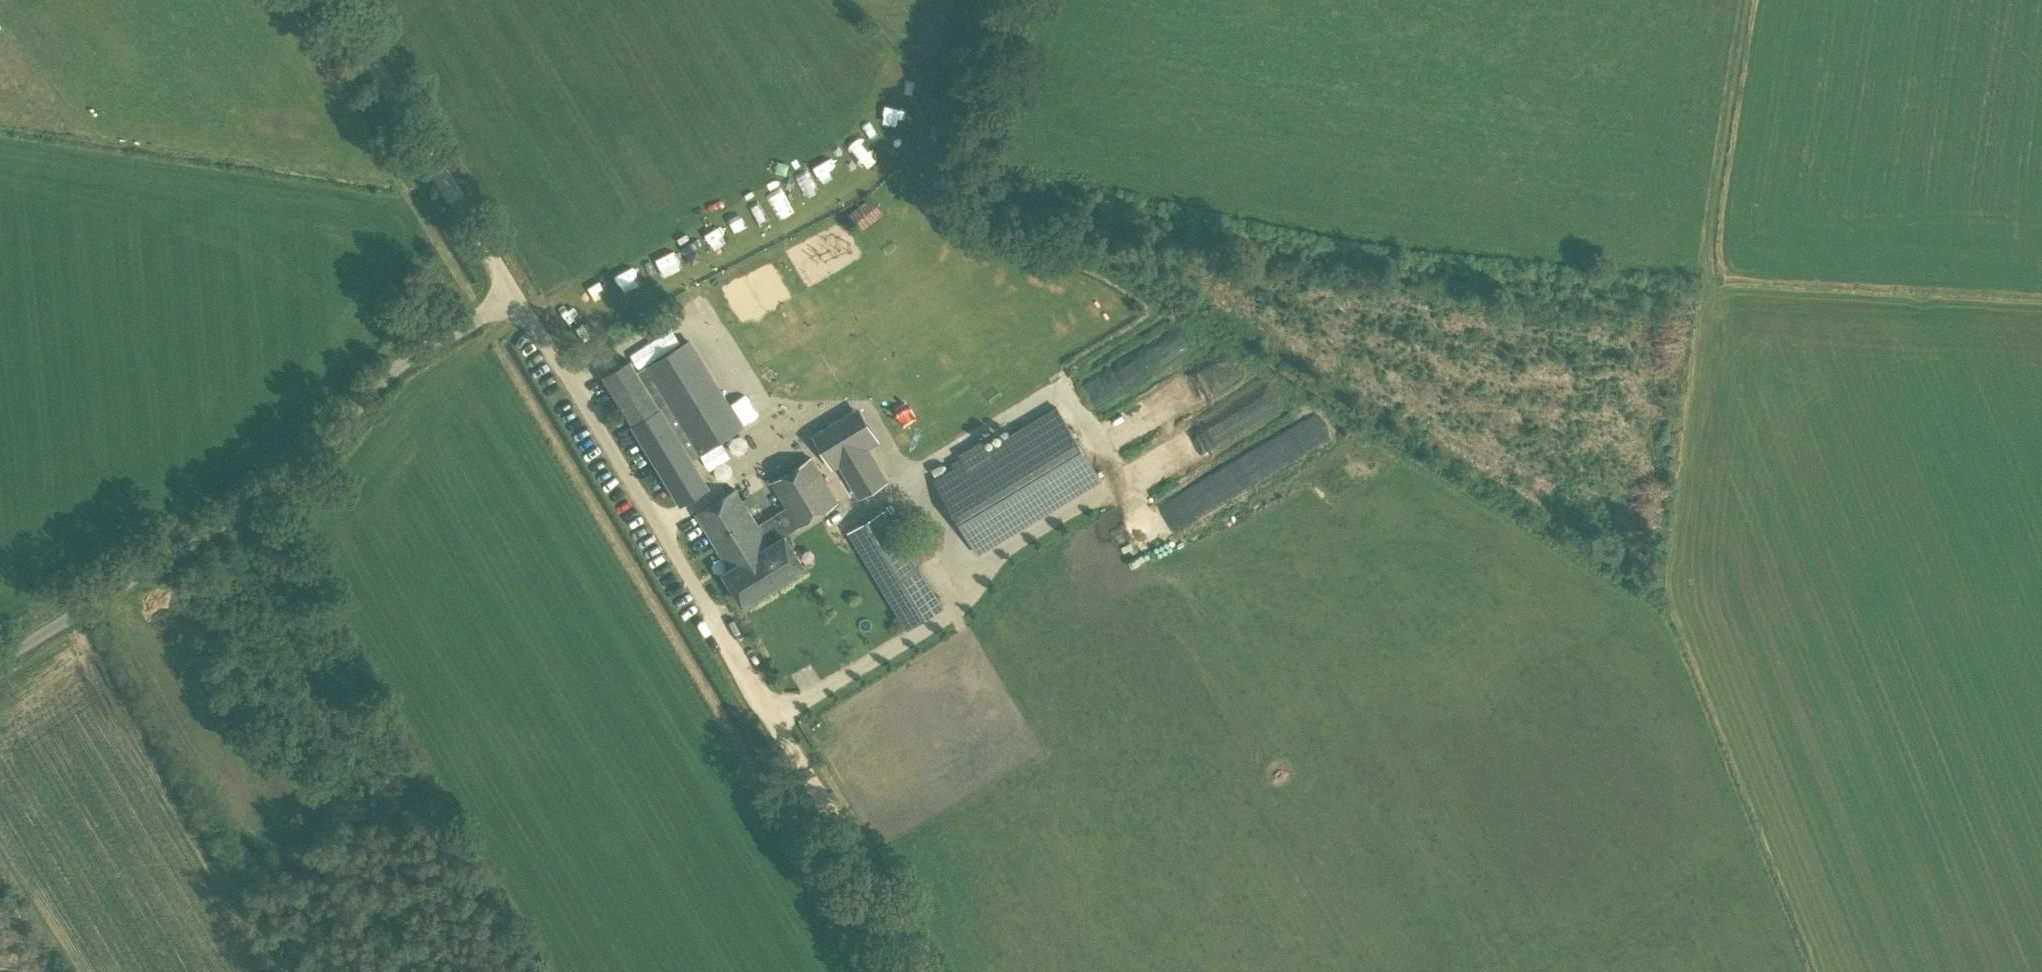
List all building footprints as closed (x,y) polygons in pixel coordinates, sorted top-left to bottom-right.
[(868,232),(889,218),(879,203),(858,218),(868,232)] [(1130,358),(1146,381),(1194,349),(1178,325),(1130,358)] [(741,427),(689,341),(648,367),(638,373),(631,361),(604,377),(682,503),(708,487),(688,455),(698,449),(700,452),(741,427)] [(1227,439),(1283,410),(1270,385),(1214,414),(1227,439)] [(979,555),(1102,483),(1058,409),(935,481),(979,555)] [(869,448),(839,466),(858,498),(888,481),(869,448)] [(946,453),(931,460),(936,471),(951,464),(946,453)] [(785,535),(838,502),(811,458),(771,482),(787,508),(758,526),(736,490),(696,514),(730,570),(724,573),(744,605),(805,567),(785,535)] [(906,629),(943,608),(885,510),(849,532),(906,629)]
